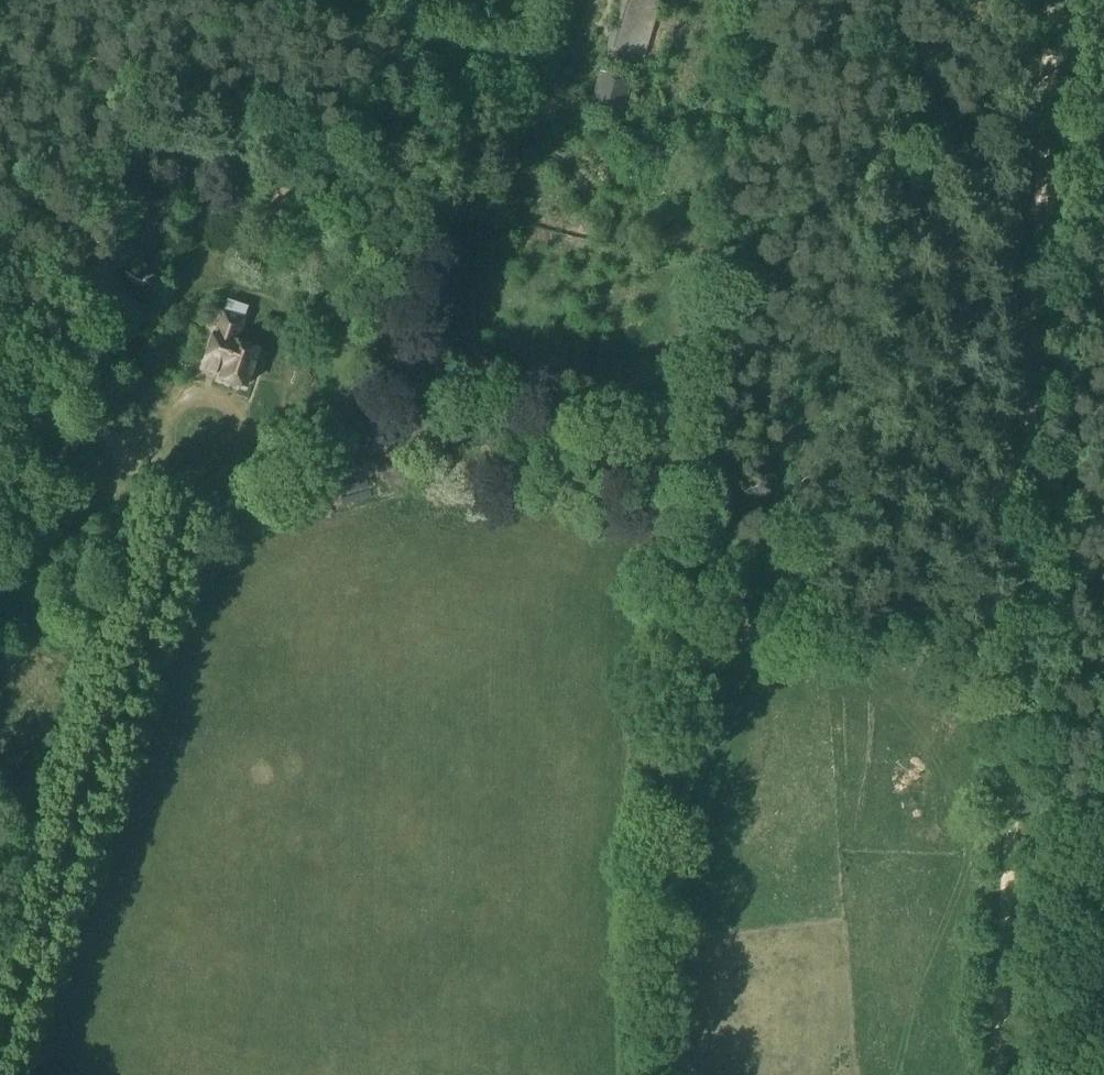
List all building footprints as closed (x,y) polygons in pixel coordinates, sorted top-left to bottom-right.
[(661,0),(620,0),(605,47),(643,59),(661,0)] [(621,116),(632,81),(600,71),(589,106),(621,116)] [(237,342),(244,320),(248,307),(228,300),(224,313),(216,335),(215,335),(203,369),(223,376),(222,378),(247,386),(259,349),(237,342)]
